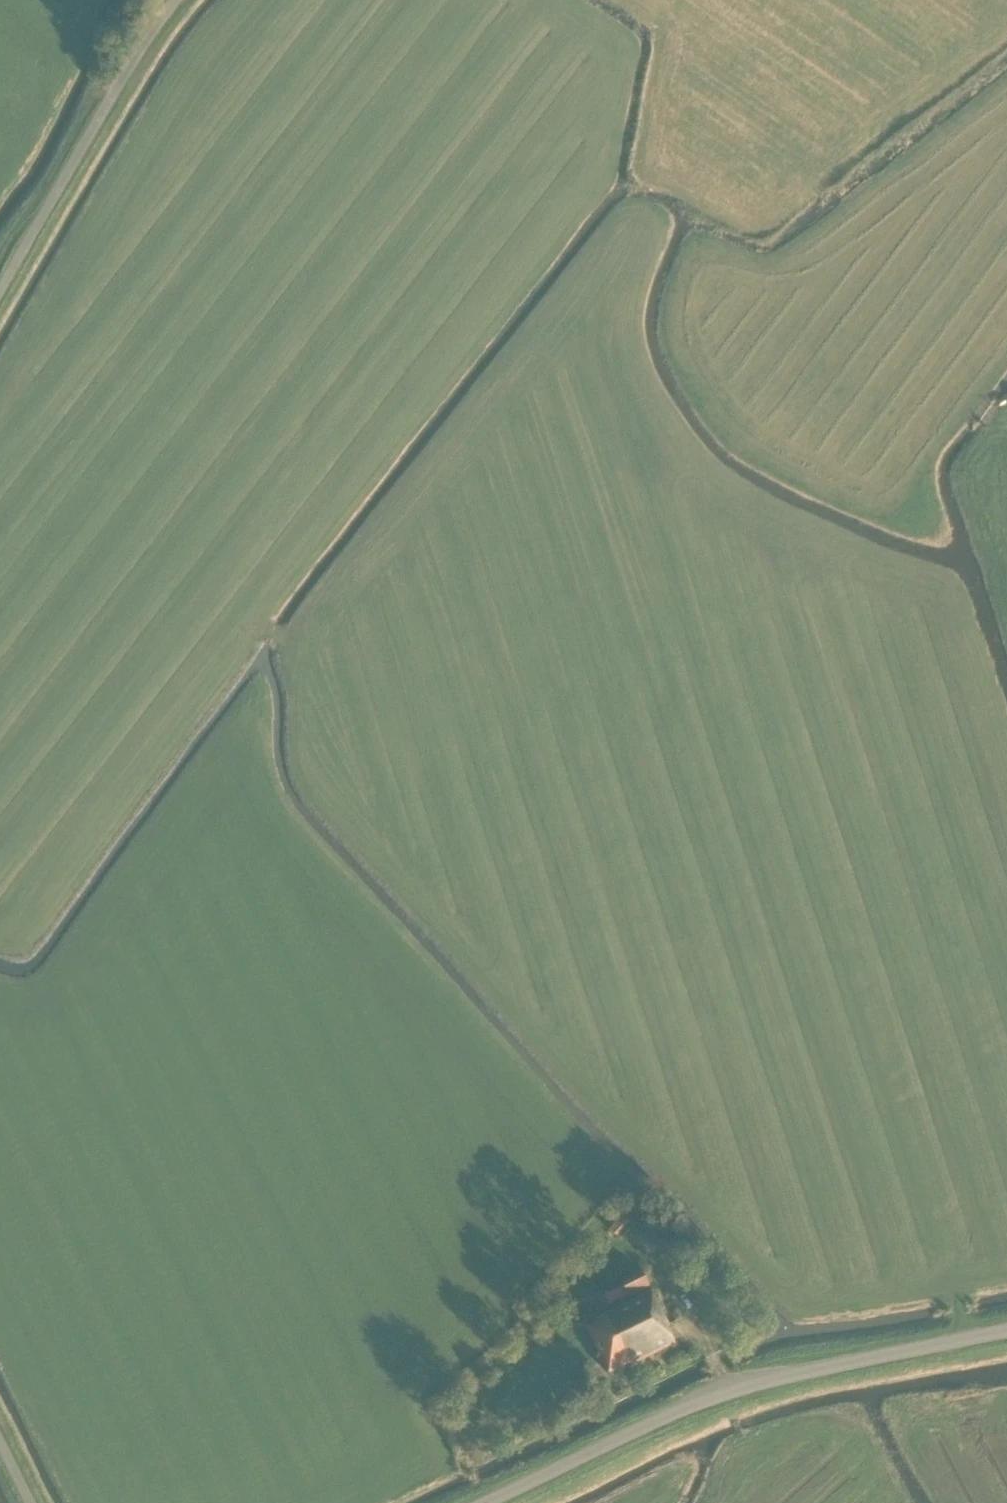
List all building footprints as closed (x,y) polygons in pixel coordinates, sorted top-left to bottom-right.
[(617,1237),(633,1219),(626,1212),(609,1230),(617,1237)] [(642,1271),(621,1282),(629,1297),(650,1287),(642,1271)] [(616,1291),(606,1296),(610,1306),(621,1300),(616,1291)] [(586,1325),(610,1374),(631,1364),(632,1365),(676,1343),(668,1327),(670,1326),(653,1292),(586,1325)]
